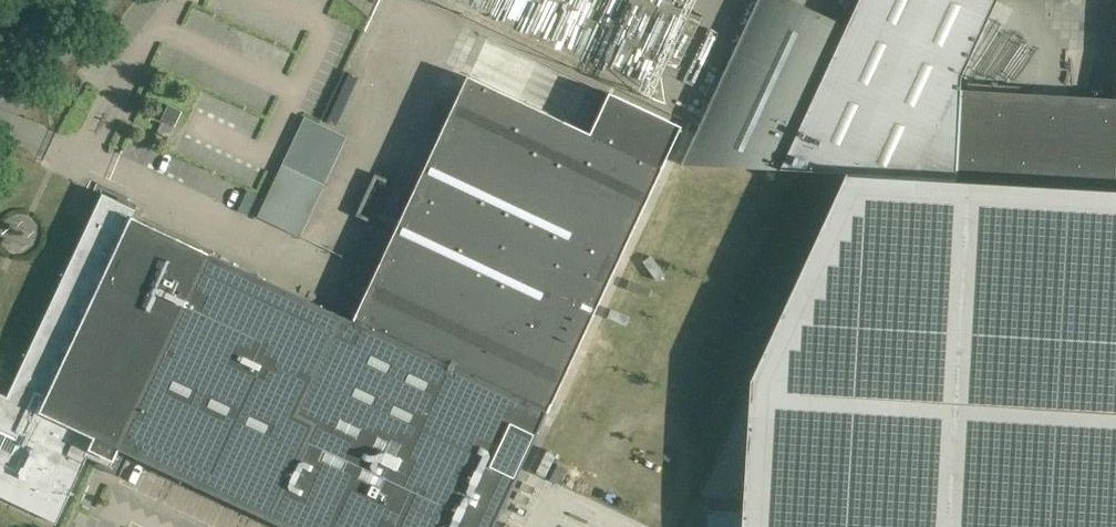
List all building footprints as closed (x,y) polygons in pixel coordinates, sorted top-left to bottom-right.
[(681,165),(779,170),(846,174),(1115,190),(1115,101),(962,92),(962,81),(999,0),(858,0),(846,26),(790,0),(757,0),(681,165)] [(354,320),(134,217),(137,210),(103,194),(7,397),(0,394),(0,497),(56,524),(87,457),(112,469),(120,451),(283,526),(494,526),(681,128),(676,125),(610,94),(591,134),(468,77),(354,320)] [(162,121),(175,126),(182,111),(169,106),(162,121)] [(258,215),(300,234),(324,183),(282,163),(258,215)] [(742,526),(1115,526),(1115,190),(846,174),(810,253),(751,382),(742,526)]
